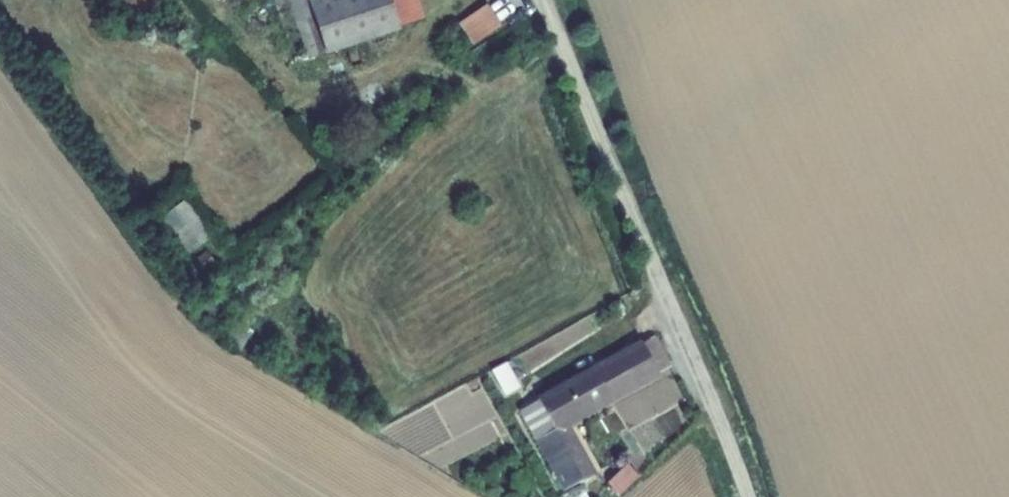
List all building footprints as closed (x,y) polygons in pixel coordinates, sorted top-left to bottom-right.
[(262,8),(281,0),(310,74),(409,35),(396,0),(259,0),(262,8)] [(409,35),(431,27),(421,0),(396,0),(409,35)] [(509,0),(500,0),(479,13),(494,36),(521,19),(509,0)] [(182,258),(213,236),(186,197),(154,220),(182,258)] [(584,425),(671,377),(656,348),(555,402),(593,478),(607,469),(584,425)] [(506,362),(493,369),(504,393),(518,386),(506,362)] [(648,484),(640,471),(619,483),(628,496),(635,496),(648,484)]
